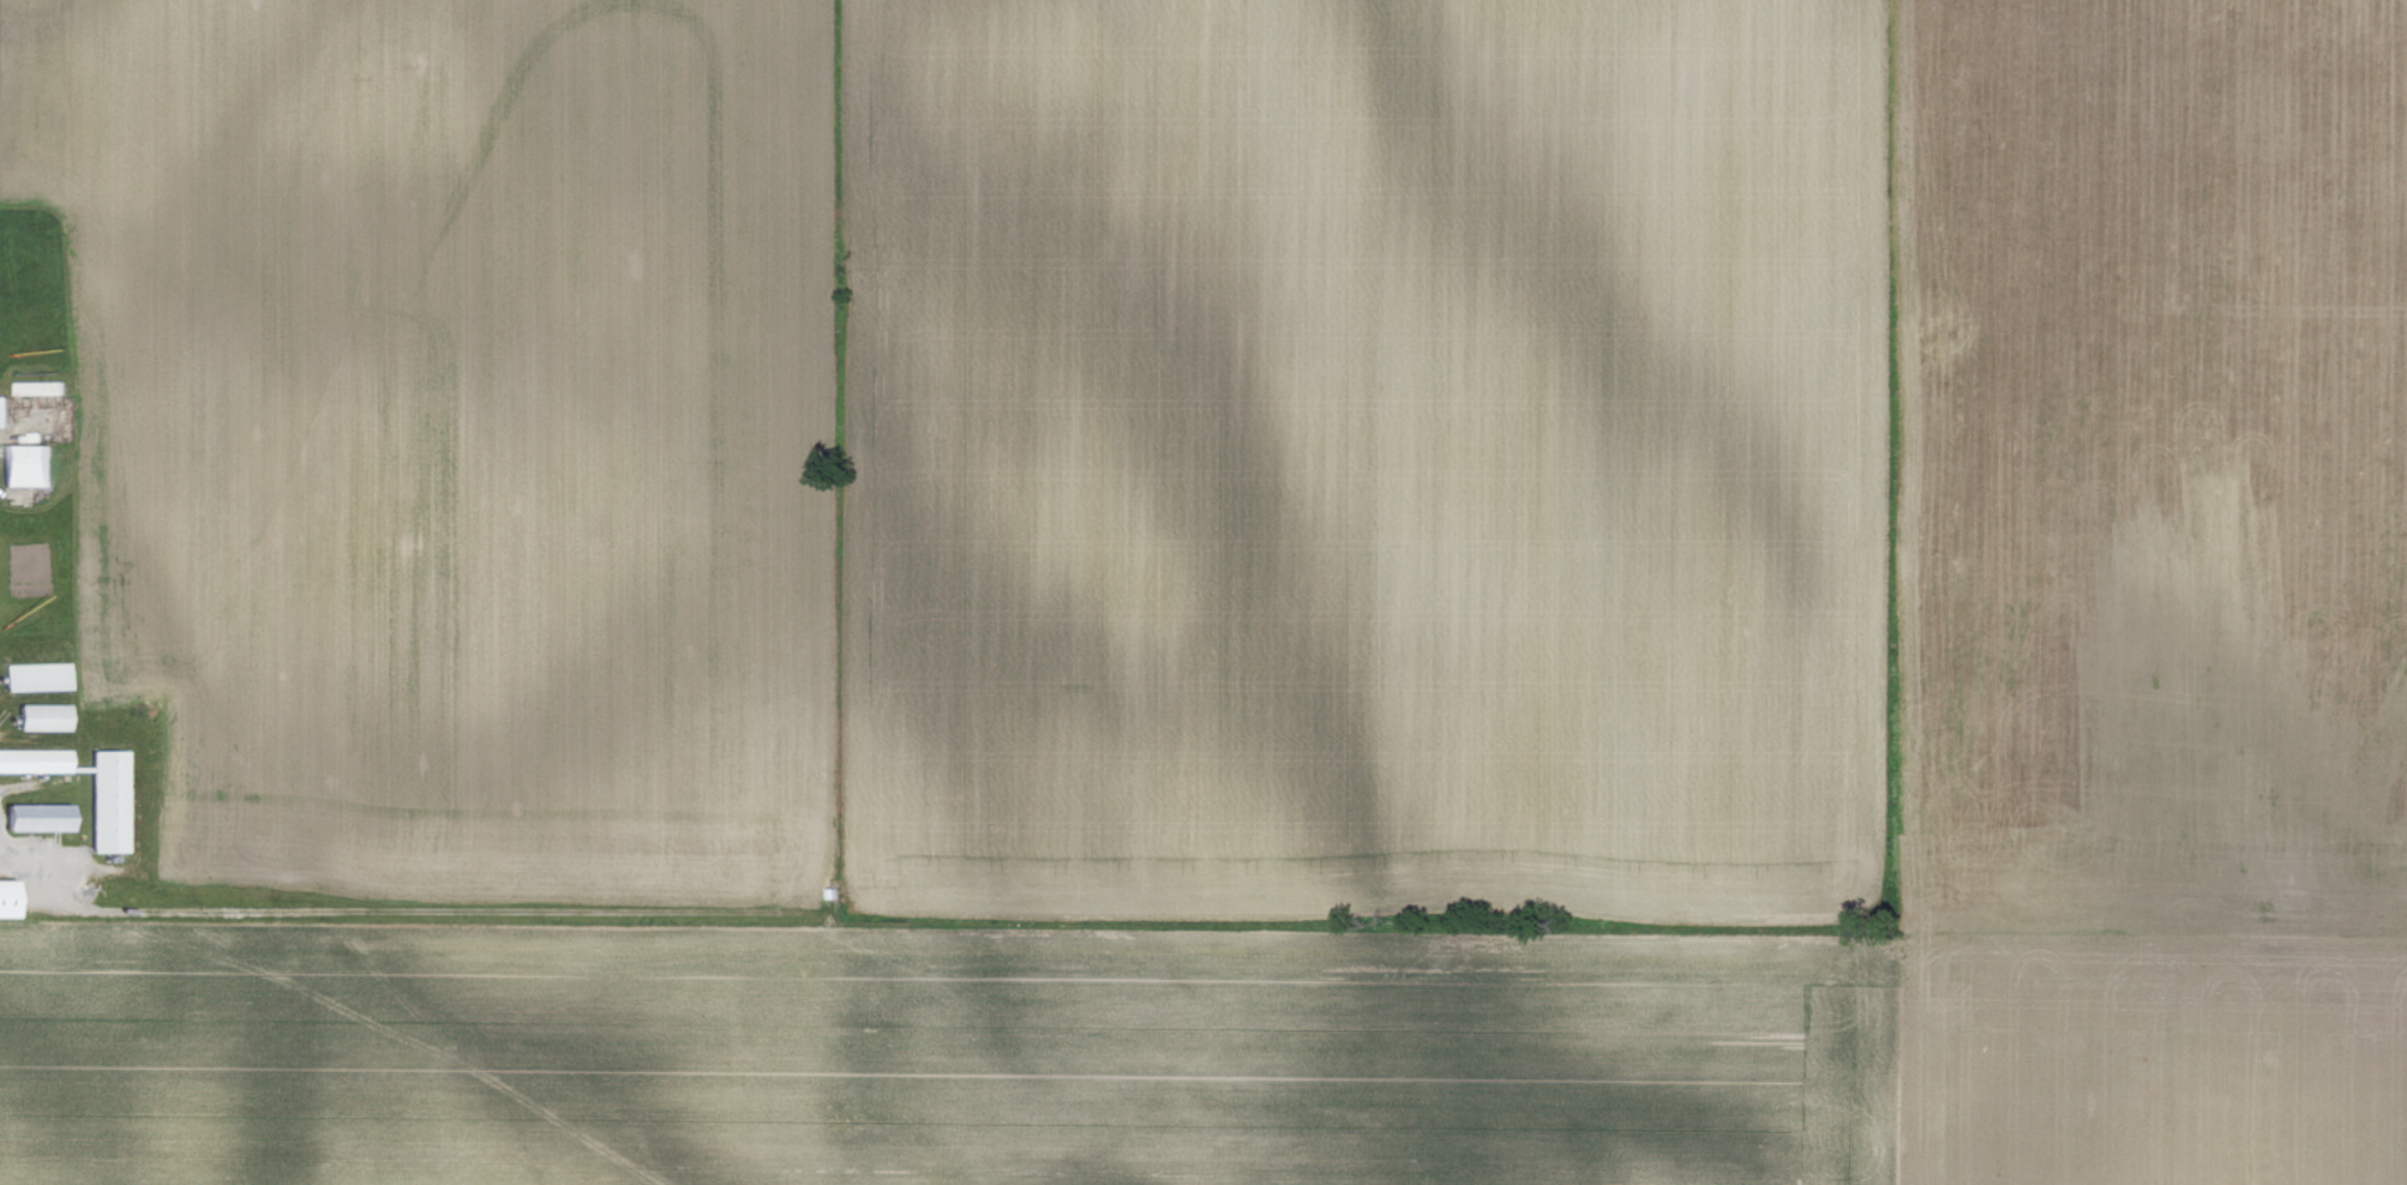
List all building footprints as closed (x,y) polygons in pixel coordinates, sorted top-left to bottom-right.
[(5,486),(49,485),(48,444),(4,446),(5,486)] [(5,691),(70,689),(69,663),(5,664),(5,691)] [(70,730),(70,705),(20,704),(20,729),(70,730)] [(70,772),(70,750),(0,749),(0,771),(70,772)] [(92,751),(93,852),(128,852),(127,750),(92,751)] [(72,804),(18,805),(18,814),(8,814),(8,831),(72,830),(72,804)] [(17,917),(17,880),(0,880),(0,917),(17,917)]
